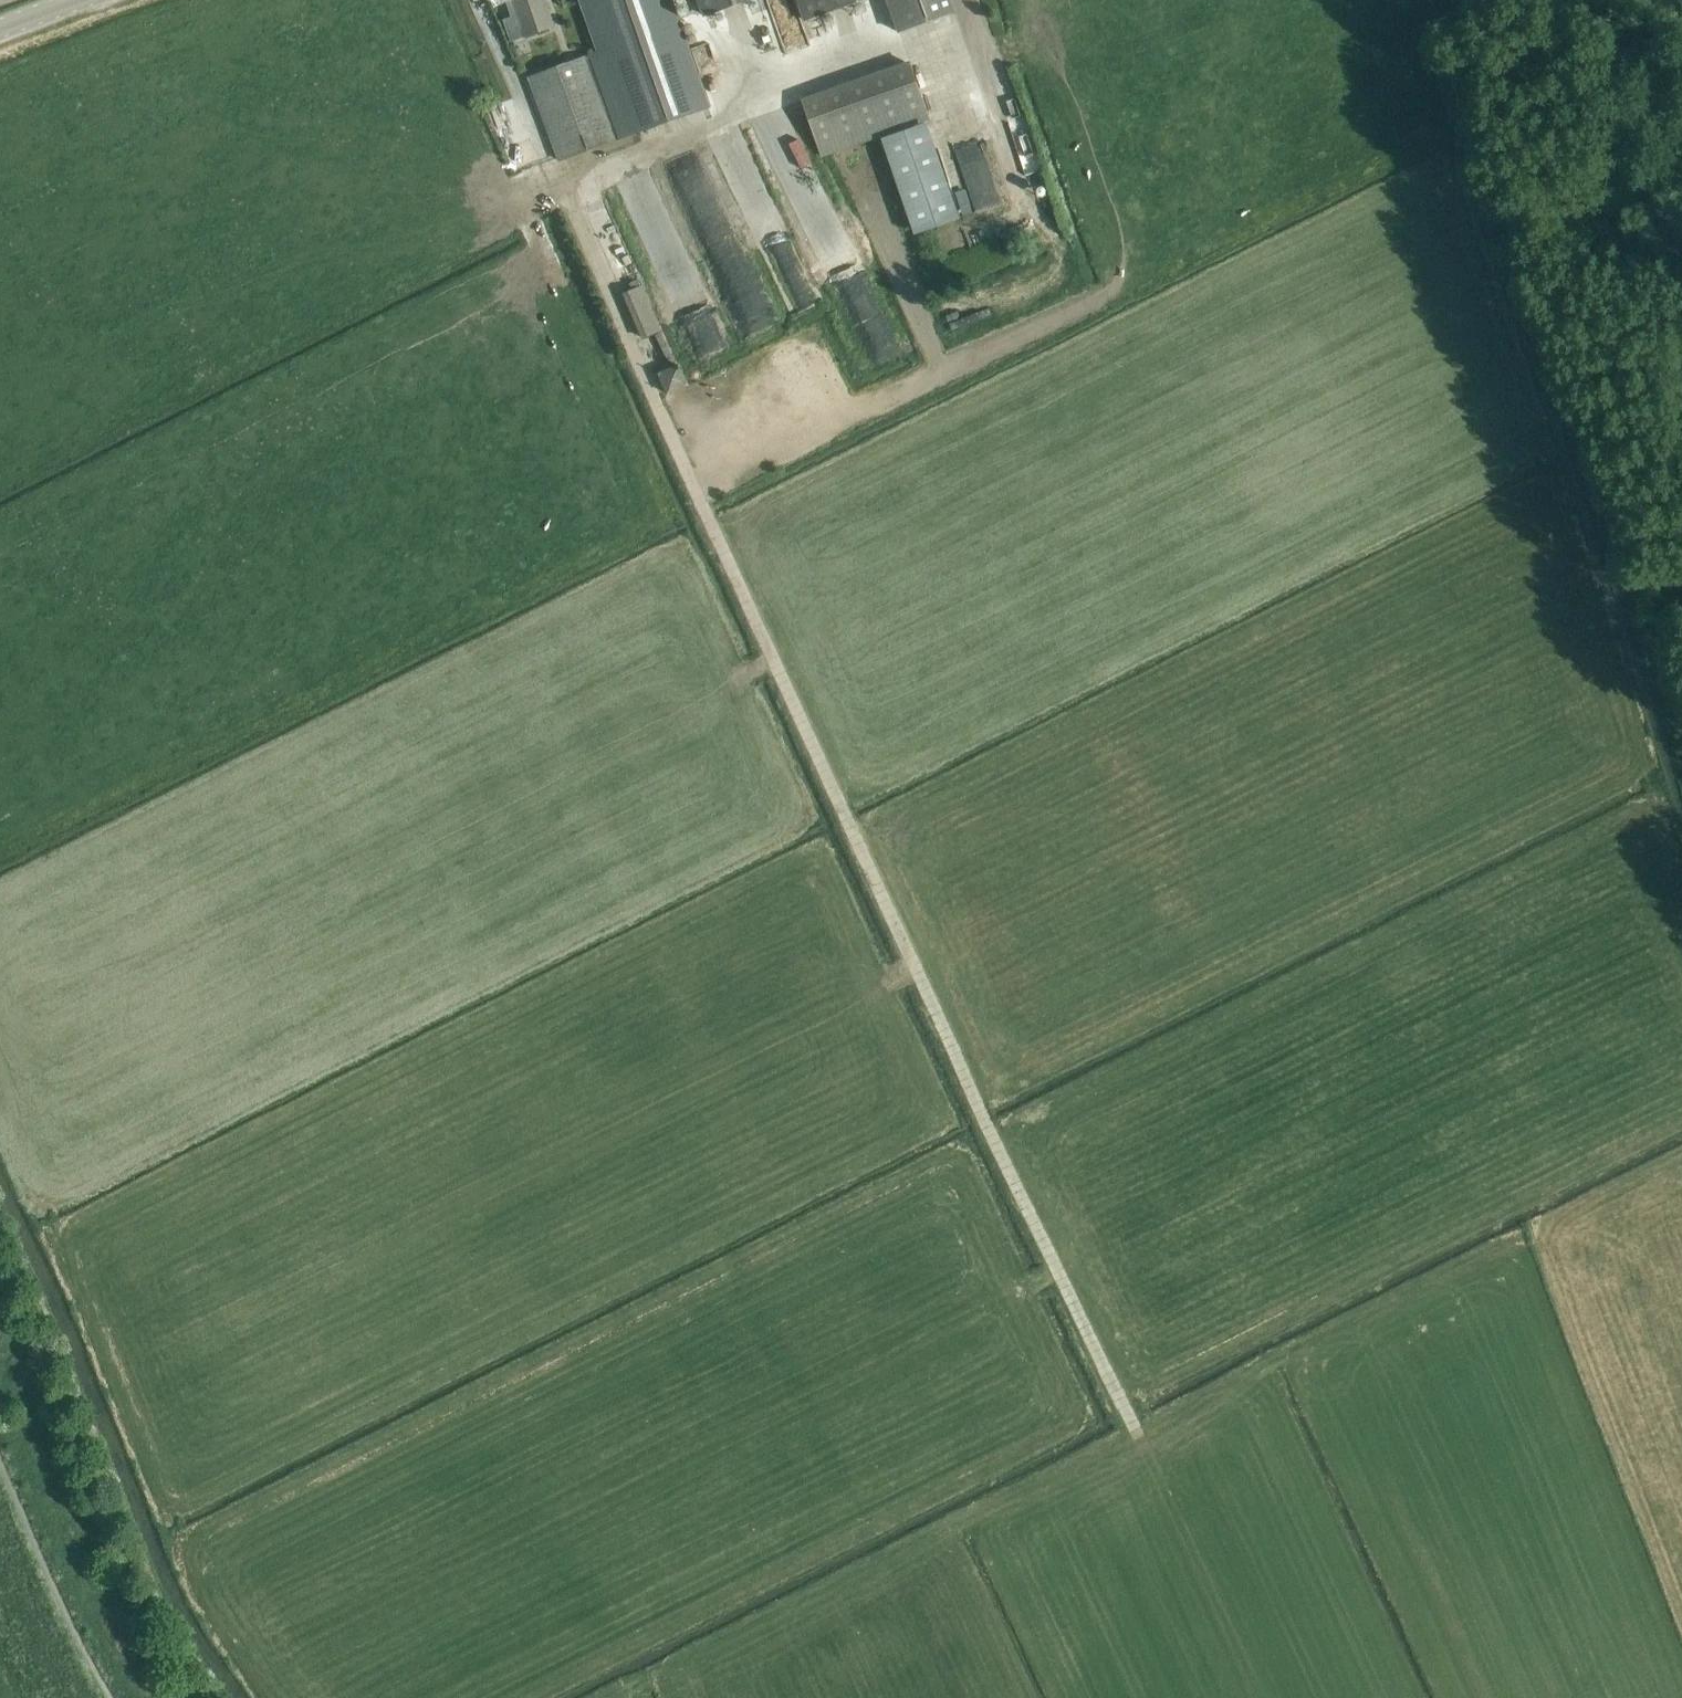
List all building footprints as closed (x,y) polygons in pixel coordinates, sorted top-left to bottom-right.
[(518,15),(504,20),(511,41),(526,36),(555,26),(546,0),(513,0),(518,15)] [(600,53),(528,78),(548,135),(557,160),(709,107),(680,25),(671,0),(581,0),(600,53)] [(704,15),(747,0),(699,0),(704,15)] [(804,20),(862,0),(797,0),(804,20)] [(897,33),(955,13),(951,0),(886,0),(897,33)] [(929,119),(908,60),(801,99),(821,157),(929,119)] [(716,146),(792,311),(815,300),(738,135),(716,146)] [(699,361),(719,352),(635,167),(614,177),(625,201),(607,209),(618,234),(582,250),(626,348),(646,339),(657,362),(672,355),(652,310),(672,301),(699,361)] [(976,207),(1001,201),(995,178),(970,184),(976,207)] [(677,361),(655,370),(664,393),(686,384),(677,361)]
